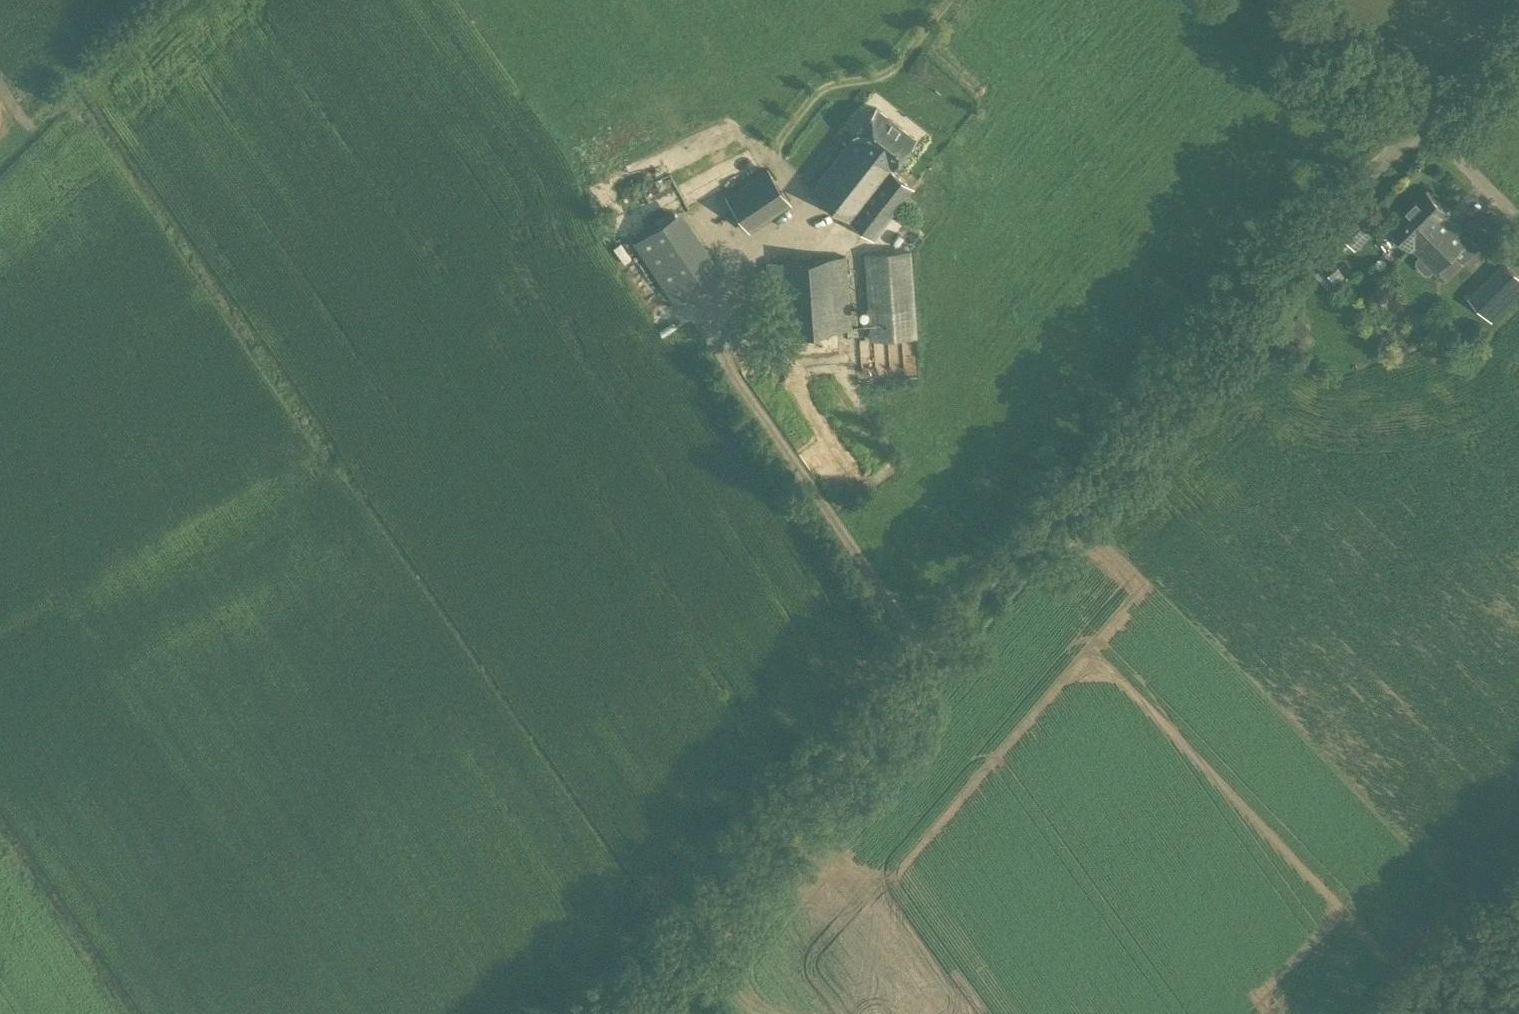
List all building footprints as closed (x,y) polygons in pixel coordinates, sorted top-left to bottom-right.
[(888,170),(913,138),(875,109),(853,137),(810,191),(871,239),(911,188),(888,170)] [(767,170),(726,197),(748,230),(789,203),(767,170)] [(1431,273),(1434,270),(1436,272),(1440,269),(1448,277),(1463,263),(1454,254),(1470,237),(1447,214),(1449,212),(1426,190),(1390,226),(1413,248),(1413,249),(1420,256),(1417,259),(1417,264),(1426,273),(1431,273)] [(722,271),(681,209),(633,241),(675,302),(722,271)] [(1354,217),(1339,232),(1347,240),(1363,225),(1354,217)] [(871,341),(916,338),(910,252),(865,255),(871,341)] [(772,337),(851,331),(847,257),(767,265),(772,337)] [(1492,320),(1512,301),(1488,277),(1468,296),(1492,320)]
